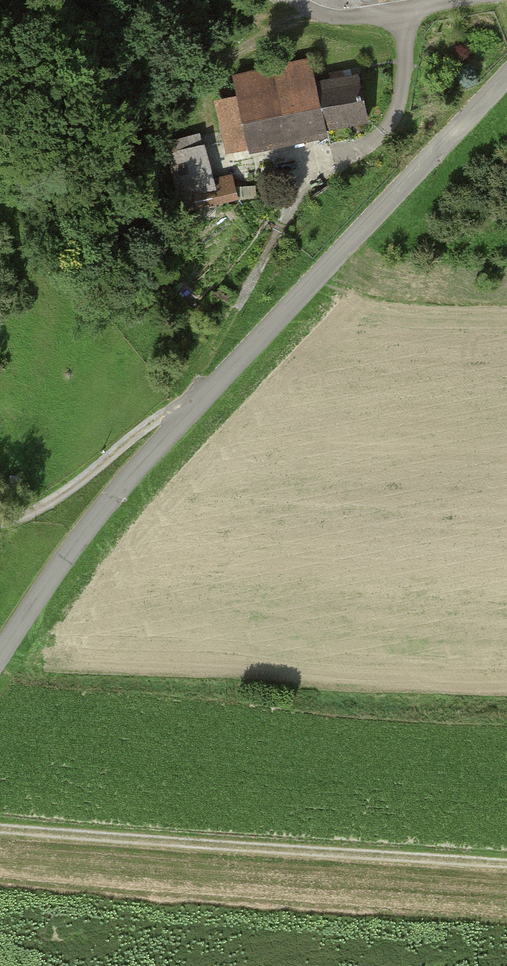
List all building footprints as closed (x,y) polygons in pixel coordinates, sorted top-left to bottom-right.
[(214,101),(225,154),(367,124),(357,75),(310,84),(306,63),(229,79),(233,97),(214,101)]
